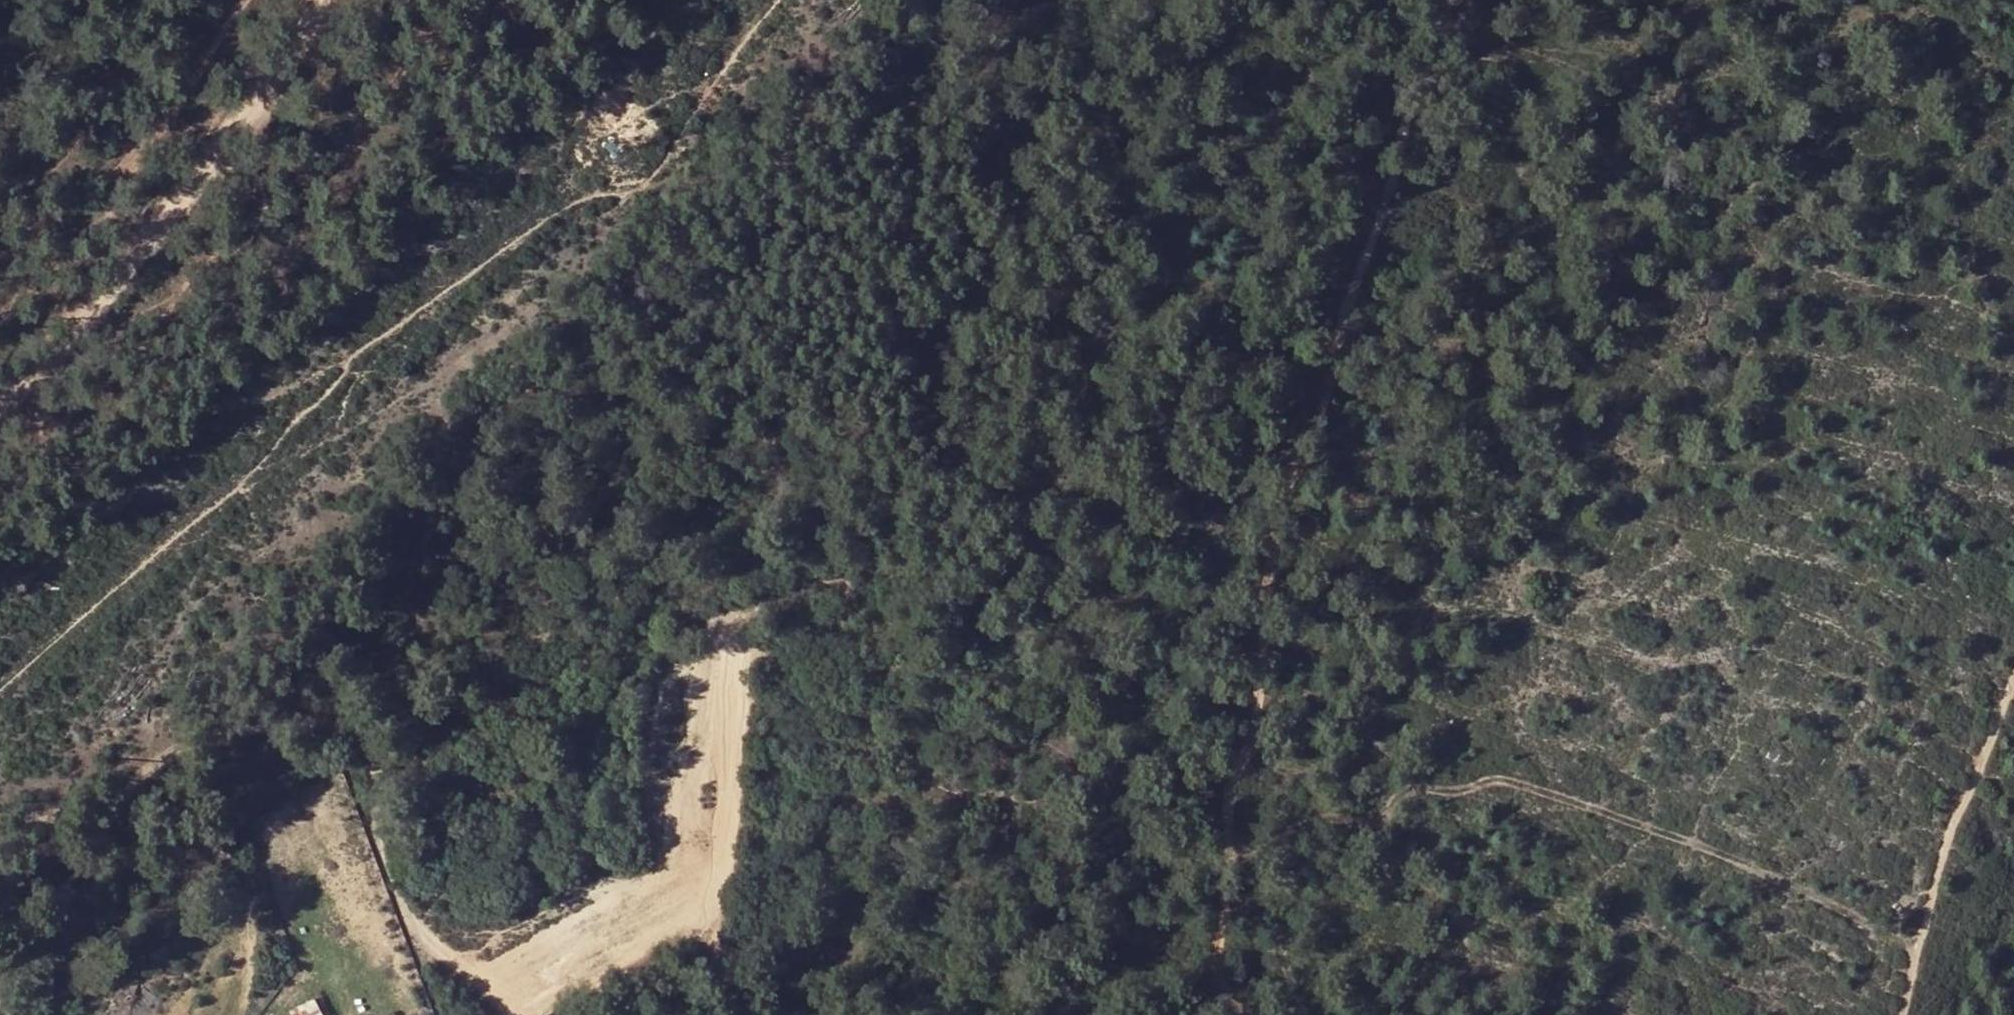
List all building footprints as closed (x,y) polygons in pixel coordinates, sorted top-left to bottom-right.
[(290,1011),(292,1014),(324,1014),(314,998),(290,1011)]
